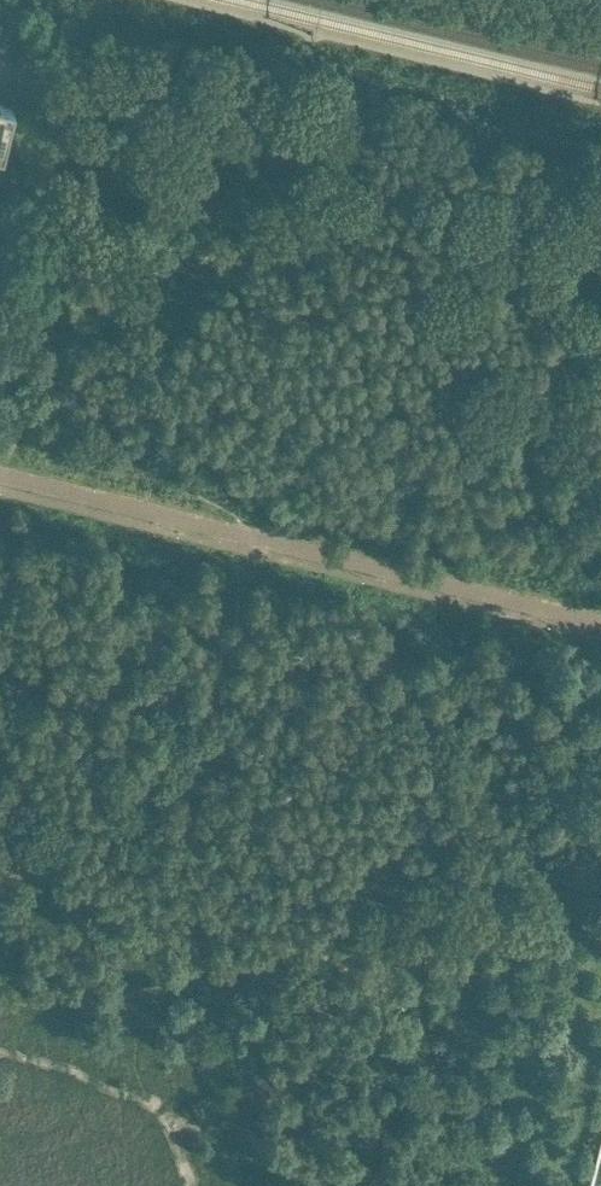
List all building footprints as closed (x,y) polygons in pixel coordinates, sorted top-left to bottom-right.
[(4,156),(5,152),(7,152),(9,142),(8,141),(12,123),(14,123),(17,112),(15,112),(16,108),(0,104),(0,155),(4,156)]
